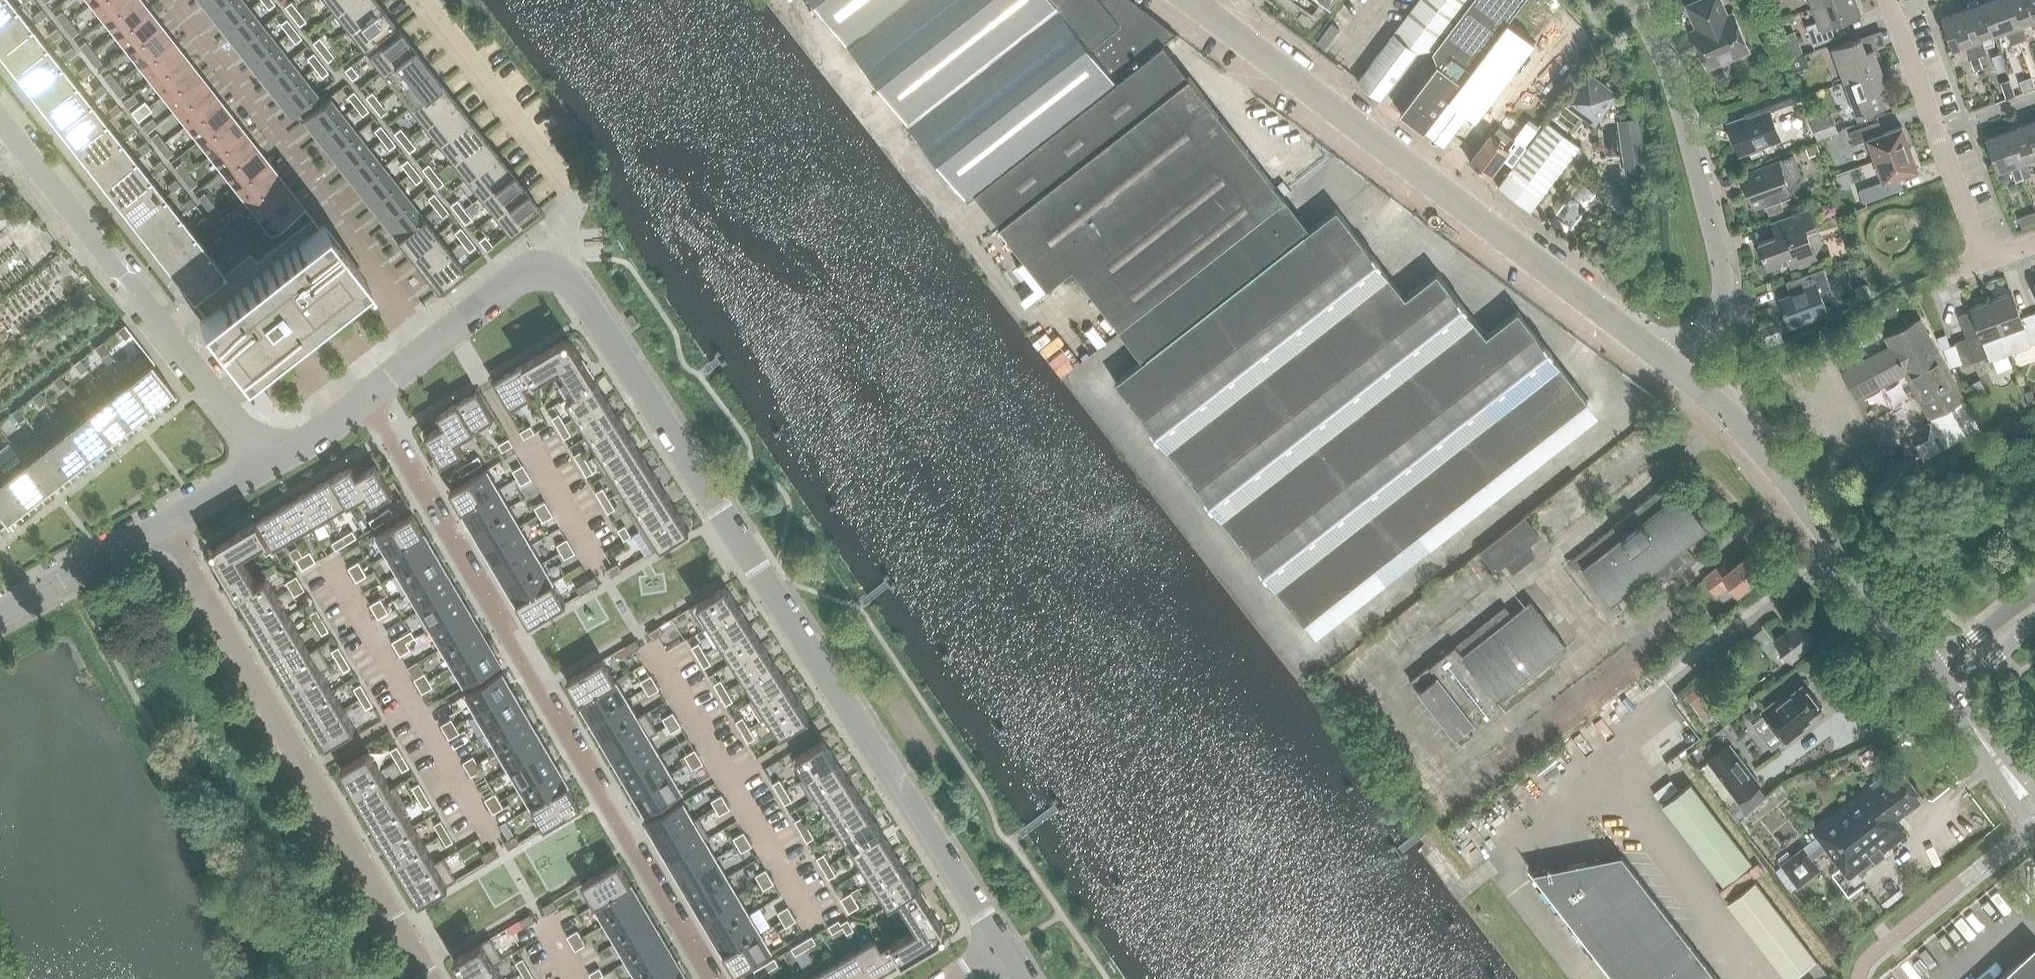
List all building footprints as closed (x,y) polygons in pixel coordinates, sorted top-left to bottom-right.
[(15,7),(9,0),(0,0),(0,19),(15,7)] [(101,20),(127,0),(95,0),(89,5),(101,20)] [(113,35),(148,8),(141,0),(127,0),(101,20),(113,35)] [(208,13),(225,0),(197,0),(208,13)] [(242,0),(225,0),(208,13),(221,30),(249,9),(242,0)] [(267,9),(274,4),(270,0),(260,0),(267,9)] [(333,13),(350,0),(323,0),(333,13)] [(333,13),(347,31),(379,6),(378,4),(375,0),(350,0),(333,13)] [(1173,35),(1128,0),(813,0),(911,125),(910,126),(967,198),(972,194),(1162,44),(1175,34),(1174,34),(1173,35)] [(1330,11),(1338,0),(1315,0),(1330,11)] [(1357,81),(1380,99),(1417,51),(1431,49),(1468,0),(1418,0),(1393,33),(1357,81)] [(1423,132),(1522,0),(1471,0),(1431,52),(1437,64),(1399,114),(1423,132)] [(1720,0),(1699,0),(1685,6),(1695,30),(1690,32),(1706,70),(1749,52),(1732,14),(1727,16),(1720,0)] [(1812,8),(1817,22),(1805,26),(1812,46),(1842,35),(1838,23),(1860,15),(1855,0),(1834,0),(1812,8)] [(2018,42),(2003,0),(1989,0),(1981,3),(1993,36),(2006,31),(2011,45),(2018,42)] [(2026,0),(2003,0),(2018,42),(2026,39),(2021,26),(2034,21),(2026,0)] [(2034,21),(2034,0),(2026,0),(2034,21)] [(291,17),(297,12),(290,2),(283,7),(291,17)] [(1981,3),(1961,10),(1978,57),(1986,54),(1981,40),(1993,36),(1981,3)] [(347,31),(362,49),(394,24),(393,24),(392,22),(381,8),(379,6),(347,31)] [(15,7),(0,19),(0,50),(30,26),(15,7)] [(125,51),(160,23),(148,8),(113,35),(125,51)] [(38,21),(46,15),(41,9),(33,15),(38,21)] [(249,9),(221,30),(235,47),(262,26),(249,9)] [(1970,59),(1978,57),(1961,10),(1940,18),(1952,51),(1965,46),(1970,59)] [(62,27),(69,22),(61,11),(54,16),(62,27)] [(305,21),(297,12),(291,17),(298,26),(305,21)] [(286,34),(293,29),(285,19),(279,24),(286,34)] [(1459,85),(1423,132),(1443,147),(1469,113),(1476,118),(1532,38),(1507,21),(1459,85)] [(70,37),(77,32),(69,22),(62,27),(70,37)] [(137,66),(172,38),(160,23),(125,51),(137,66)] [(1331,23),(1317,42),(1325,48),(1339,29),(1331,23)] [(45,45),(30,26),(0,50),(0,57),(11,71),(45,45)] [(262,26),(235,47),(248,65),(275,43),(262,26)] [(398,27),(366,52),(380,70),(412,45),(398,27)] [(53,40),(60,34),(55,28),(48,34),(53,40)] [(293,29),(286,34),(294,43),(300,38),(293,29)] [(137,66),(149,81),(184,54),(172,38),(137,66)] [(312,43),(319,53),(325,48),(318,38),(312,43)] [(1832,48),(1844,81),(1880,68),(1872,48),(1865,51),(1860,38),(1832,48)] [(86,57),(92,52),(84,41),(78,46),(86,57)] [(262,82),(289,60),(275,43),(248,65),(262,82)] [(1784,48),(1787,58),(1802,52),(1798,43),(1784,48)] [(1114,383),(1303,623),(1587,400),(1517,311),(1486,335),(1436,273),(1405,297),(1336,209),(1308,231),(1188,76),(1162,44),(972,194),(1046,289),(1073,268),(1144,360),(1114,383)] [(60,64),(45,45),(11,71),(26,90),(60,64)] [(412,45),(380,70),(395,88),(427,63),(412,45)] [(67,59),(75,53),(70,47),(62,53),(67,59)] [(333,57),(325,48),(319,53),(326,62),(333,57)] [(94,67),(101,62),(92,52),(86,57),(94,67)] [(313,68),(320,63),(312,53),(306,58),(313,68)] [(161,96),(196,69),(184,54),(149,81),(161,96)] [(1808,65),(1804,54),(1788,60),(1792,71),(1808,65)] [(1982,68),(1978,57),(1970,60),(1974,71),(1982,68)] [(302,77),(289,60),(262,82),(275,99),(302,77)] [(327,72),(320,63),(313,68),(321,77),(327,72)] [(427,63),(395,88),(409,107),(441,81),(427,63)] [(74,83),(60,64),(26,90),(41,109),(74,83)] [(351,64),(344,69),(352,80),(359,75),(351,64)] [(82,78),(90,72),(85,66),(77,72),(82,78)] [(1880,68),(1844,81),(1858,119),(1886,108),(1879,91),(1887,88),(1880,68)] [(196,69),(161,96),(172,111),(207,84),(196,69)] [(110,87),(116,82),(108,72),(102,77),(110,87)] [(1600,113),(1601,113),(1614,95),(1587,74),(1566,102),(1587,117),(1594,122),(1600,113)] [(302,77),(275,99),(288,116),(316,94),(302,77)] [(2019,95),(2034,89),(2030,78),(2014,84),(2019,95)] [(1999,84),(2004,96),(2013,92),(2009,80),(1999,84)] [(441,81),(409,107),(423,125),(455,100),(441,81)] [(118,98),(124,93),(116,82),(110,87),(118,98)] [(41,109),(56,128),(89,102),(74,83),(41,109)] [(207,84),(172,111),(184,127),(219,99),(207,84)] [(97,97),(105,91),(100,85),(92,91),(97,97)] [(1773,95),(1741,106),(1746,118),(1727,124),(1738,154),(1779,139),(1769,110),(1800,98),(1796,86),(1773,95)] [(371,90),(364,95),(373,106),(379,101),(371,90)] [(353,107),(360,102),(351,91),(345,96),(353,107)] [(1524,144),(1548,117),(1522,94),(1499,121),(1524,144)] [(129,96),(121,102),(126,108),(134,102),(129,96)] [(301,119),(314,136),(342,115),(328,98),(301,119)] [(219,99),(184,127),(196,142),(231,114),(219,99)] [(455,100),(423,125),(437,143),(469,118),(455,100)] [(379,101),(373,106),(381,116),(387,111),(379,101)] [(104,121),(89,102),(56,128),(71,147),(104,121)] [(143,102),(131,112),(137,120),(150,110),(143,102)] [(368,112),(360,102),(353,107),(361,117),(368,112)] [(112,116),(120,110),(115,104),(107,110),(112,116)] [(208,157),(243,130),(231,114),(196,142),(208,157)] [(314,136),(328,153),(355,132),(342,115),(314,136)] [(469,118),(437,143),(451,161),(483,136),(469,118)] [(1617,121),(1624,174),(1645,171),(1637,118),(1617,121)] [(149,120),(141,127),(146,133),(154,127),(149,120)] [(71,147),(86,166),(119,140),(104,121),(71,147)] [(2026,124),(2034,149),(2034,121),(2026,124)] [(1547,122),(1497,187),(1530,212),(1579,146),(1547,122)] [(127,135),(135,129),(130,123),(122,129),(127,135)] [(1874,161),(1909,148),(1901,126),(1877,135),(1872,124),(1849,132),(1853,144),(1867,139),(1874,161)] [(2006,132),(2023,178),(2031,176),(2026,162),(2034,159),(2034,149),(2026,124),(2006,132)] [(372,130),(380,140),(386,135),(378,125),(372,130)] [(399,127),(393,131),(401,142),(407,137),(399,127)] [(1489,177),(1509,149),(1507,148),(1513,139),(1498,127),(1492,135),(1490,134),(1469,162),(1489,177)] [(243,130),(208,157),(220,172),(255,145),(243,130)] [(157,148),(164,143),(156,132),(149,137),(157,148)] [(328,153),(341,171),(369,149),(355,132),(328,153)] [(2015,181),(2023,178),(2006,132),(1985,139),(1997,172),(2010,168),(2015,181)] [(386,135),(380,140),(388,151),(395,146),(386,135)] [(483,136),(451,161),(465,179),(497,154),(483,136)] [(407,137),(401,142),(409,152),(415,147),(407,137)] [(134,159),(119,140),(86,166),(100,185),(134,159)] [(142,154),(150,148),(145,141),(137,148),(142,154)] [(166,158),(172,153),(164,143),(157,148),(166,158)] [(1808,157),(1819,153),(1816,144),(1805,148),(1808,157)] [(220,172),(232,187),(267,160),(255,145),(220,172)] [(1909,148),(1874,161),(1882,182),(1858,191),(1863,203),(1897,190),(1893,179),(1916,170),(1909,148)] [(341,171),(355,188),(382,166),(369,149),(341,171)] [(497,154),(465,179),(479,197),(511,172),(497,154)] [(1793,155),(1740,174),(1752,208),(1765,204),(1768,214),(1782,209),(1778,199),(1790,195),(1789,193),(1801,178),(1793,155)] [(149,177),(134,159),(100,185),(115,204),(149,177)] [(399,164),(407,175),(413,170),(405,159),(399,164)] [(157,173),(165,167),(160,160),(152,167),(157,173)] [(267,160),(232,187),(244,203),(279,175),(267,160)] [(181,178),(188,173),(179,163),(173,168),(181,178)] [(427,163),(421,168),(429,178),(435,173),(427,163)] [(382,166),(355,188),(367,206),(396,183),(382,166)] [(421,180),(413,170),(407,175),(415,185),(421,180)] [(511,172),(479,197),(494,215),(525,190),(511,172)] [(189,188),(196,183),(188,173),(181,178),(189,188)] [(435,173),(429,178),(437,189),(444,184),(435,173)] [(279,175),(244,203),(256,218),(291,190),(279,175)] [(115,204),(130,223),(163,196),(149,177),(115,204)] [(171,192),(179,186),(174,179),(166,185),(171,192)] [(1585,181),(1558,215),(1572,226),(1599,192),(1585,181)] [(396,183),(367,206),(381,222),(409,200),(396,183)] [(268,233),(303,206),(291,190),(256,218),(268,233)] [(525,190),(494,215),(508,234),(540,208),(525,190)] [(205,208),(211,203),(203,193),(197,198),(205,208)] [(426,198),(434,209),(440,204),(432,193),(426,198)] [(178,215),(163,196),(130,223),(145,241),(178,215)] [(186,211),(194,204),(189,198),(181,204),(186,211)] [(456,199),(449,204),(457,214),(464,210),(456,199)] [(423,217),(409,200),(381,222),(394,240),(423,217)] [(213,219),(219,214),(211,203),(205,208),(213,219)] [(448,214),(440,204),(434,209),(442,219),(448,214)] [(1758,242),(1767,268),(1768,268),(1768,267),(1788,260),(1790,267),(1811,259),(1803,237),(1817,232),(1808,209),(1771,223),(1775,236),(1759,242),(1758,241),(1758,242)] [(464,210),(457,214),(466,225),(472,220),(464,210)] [(2034,224),(2034,220),(2032,212),(2018,218),(2022,229),(2034,224)] [(160,260),(193,234),(178,215),(145,241),(160,260)] [(230,266),(223,272),(190,298),(203,315),(197,320),(240,375),(246,370),(361,280),(365,277),(322,222),(318,225),(311,216),(255,260),(249,252),(238,260),(230,266)] [(201,230),(209,223),(204,217),(196,223),(201,230)] [(436,234),(423,217),(394,240),(407,256),(436,234)] [(229,239),(235,234),(227,223),(221,228),(229,239)] [(453,232),(461,242),(467,237),(459,227),(453,232)] [(208,253),(193,234),(160,260),(175,279),(208,253)] [(237,249),(243,244),(235,234),(229,239),(237,249)] [(436,234),(407,256),(421,274),(450,251),(436,234)] [(484,235),(478,240),(486,251),(492,246),(484,235)] [(216,248),(224,242),(219,236),(211,242),(216,248)] [(475,248),(467,237),(461,242),(469,253),(475,248)] [(450,251),(421,274),(435,291),(463,269),(450,251)] [(223,272),(208,253),(175,279),(190,298),(223,272)] [(225,260),(230,266),(238,260),(233,254),(225,260)] [(1779,299),(1780,301),(1789,327),(1826,313),(1819,294),(1830,290),(1823,268),(1798,277),(1803,290),(1779,299)] [(1990,301),(2009,352),(2013,351),(2013,352),(2027,347),(2027,345),(2030,344),(2030,346),(2034,344),(2034,324),(2032,314),(2021,319),(2011,293),(1990,301)] [(2009,352),(1990,301),(1969,308),(1979,334),(1954,343),(1955,345),(1944,349),(1949,363),(1960,359),(1963,366),(1988,357),(1989,361),(2007,355),(2006,353),(2009,352)] [(1964,399),(1919,318),(1884,337),(1889,346),(1841,372),(1856,398),(1857,397),(1856,395),(1873,386),(1875,389),(1904,373),(1929,418),(1964,399)] [(124,340),(130,335),(123,326),(116,330),(124,340)] [(534,382),(560,367),(566,341),(565,341),(564,341),(563,341),(562,341),(561,341),(560,342),(559,342),(558,342),(558,343),(523,363),(534,382)] [(566,341),(560,367),(575,391),(594,379),(573,346),(572,346),(572,345),(572,344),(571,344),(570,343),(569,343),(569,342),(568,342),(567,342),(567,341),(566,341)] [(107,353),(100,344),(100,343),(94,348),(101,358),(107,353)] [(144,351),(120,370),(152,410),(152,409),(151,407),(156,403),(158,405),(159,404),(158,402),(163,397),(165,399),(166,398),(164,396),(170,392),(172,394),(173,393),(151,364),(152,363),(153,363),(144,351)] [(73,364),(73,365),(80,374),(86,369),(79,360),(73,364)] [(524,388),(534,382),(523,363),(493,381),(510,409),(530,397),(524,388)] [(151,410),(152,410),(120,370),(100,386),(131,426),(132,425),(130,423),(135,419),(137,421),(138,420),(137,418),(142,413),(144,416),(145,415),(144,412),(149,408),(151,410)] [(66,385),(58,376),(52,381),(59,390),(66,385)] [(566,397),(578,415),(605,397),(594,379),(575,391),(566,397)] [(100,386),(79,402),(110,442),(111,442),(109,439),(115,435),(116,437),(118,436),(116,434),(122,430),(123,432),(125,431),(123,429),(129,424),(130,426),(131,426),(100,386)] [(2031,390),(2024,392),(2027,401),(2034,399),(2031,390)] [(476,391),(457,402),(474,431),(493,419),(476,391)] [(45,402),(38,392),(37,392),(31,397),(39,406),(45,402)] [(617,415),(605,397),(578,415),(589,433),(617,415)] [(79,402),(58,419),(89,458),(90,458),(88,456),(94,451),(96,454),(97,453),(95,450),(101,446),(102,448),(104,447),(102,445),(108,440),(109,443),(110,442),(79,402)] [(474,431),(457,402),(437,414),(443,424),(454,442),(474,431)] [(24,418),(17,409),(17,408),(10,413),(18,423),(24,418)] [(559,414),(552,418),(558,429),(565,425),(559,414)] [(629,434),(617,415),(589,433),(601,451),(629,434)] [(58,419),(37,435),(68,475),(69,474),(67,472),(73,468),(75,470),(76,469),(74,467),(80,462),(82,464),(83,463),(81,461),(87,457),(89,459),(89,458),(58,419)] [(454,442),(443,424),(425,435),(442,464),(460,453),(454,442)] [(558,429),(564,439),(571,435),(565,425),(558,429)] [(523,439),(534,433),(530,426),(519,432),(523,439)] [(1951,443),(1943,429),(1928,438),(1936,451),(1951,443)] [(640,452),(629,434),(601,451),(612,470),(640,452)] [(68,475),(37,435),(16,451),(48,491),(48,490),(47,488),(52,484),(54,486),(55,485),(54,483),(59,478),(61,481),(62,480),(60,477),(66,473),(68,475)] [(498,444),(502,451),(512,445),(508,438),(498,444)] [(0,464),(0,473),(27,507),(26,505),(31,500),(33,502),(34,501),(33,499),(38,495),(40,497),(41,496),(40,494),(45,489),(47,492),(48,491),(16,451),(0,464)] [(580,452),(574,456),(580,466),(587,462),(580,452)] [(652,470),(640,452),(612,470),(624,488),(652,470)] [(473,469),(482,463),(478,456),(468,462),(473,469)] [(457,468),(462,475),(473,469),(468,462),(457,468)] [(580,466),(586,476),(593,472),(587,462),(580,466)] [(368,493),(374,504),(392,493),(376,464),(357,475),(368,493)] [(351,465),(332,476),(349,504),(368,493),(357,475),(351,465)] [(527,471),(523,465),(512,471),(516,477),(527,471)] [(461,510),(497,488),(486,469),(450,491),(461,510)] [(663,488),(652,470),(624,488),(636,506),(663,488)] [(520,484),(531,478),(527,471),(516,477),(520,484)] [(1,518),(5,524),(7,523),(5,521),(11,516),(12,519),(14,518),(12,515),(18,511),(19,513),(21,512),(19,510),(25,506),(26,508),(27,507),(0,473),(0,517),(1,518)] [(349,504),(332,476),(314,487),(330,515),(349,504)] [(1613,525),(1623,538),(1583,569),(1610,603),(1650,571),(1660,584),(1686,563),(1687,564),(1696,557),(1695,556),(1708,545),(1699,533),(1706,528),(1678,493),(1672,498),(1662,486),(1613,525)] [(330,515),(314,487),(295,498),(312,526),(330,515)] [(497,488),(461,510),(472,528),(508,507),(497,488)] [(602,488),(595,492),(602,503),(609,499),(602,488)] [(675,507),(663,488),(636,506),(647,524),(675,507)] [(312,526),(295,498),(276,509),(293,537),(312,526)] [(602,503),(608,513),(615,509),(609,499),(602,503)] [(549,508),(544,501),(534,508),(538,515),(549,508)] [(508,507),(472,528),(483,547),(519,526),(508,507)] [(675,507),(647,524),(639,529),(653,551),(661,546),(689,528),(675,507)] [(542,522),(553,515),(549,508),(538,515),(542,522)] [(276,509),(258,520),(274,548),(293,537),(276,509)] [(378,516),(382,522),(394,516),(389,509),(378,516)] [(376,534),(387,553),(423,532),(412,513),(376,534)] [(369,521),(373,527),(382,522),(378,516),(369,521)] [(1537,535),(1522,517),(1479,550),(1494,569),(1504,562),(1511,571),(1532,555),(1525,545),(1537,535)] [(215,549),(241,555),(269,539),(258,520),(220,542),(220,543),(219,543),(218,543),(218,544),(217,544),(217,545),(216,546),(216,547),(215,547),(215,548),(215,549)] [(531,545),(519,526),(483,547),(494,566),(531,545)] [(624,526),(618,530),(624,540),(631,536),(624,526)] [(346,544),(356,538),(352,530),(342,537),(346,544)] [(434,551),(423,532),(387,553),(398,572),(434,551)] [(332,543),(336,550),(346,544),(342,537),(332,543)] [(560,552),(571,546),(567,539),(556,545),(560,552)] [(531,545),(494,566),(506,585),(542,564),(531,545)] [(565,559),(575,553),(571,546),(560,552),(565,559)] [(215,549),(215,550),(215,551),(214,551),(214,552),(215,552),(215,553),(215,554),(215,555),(215,556),(216,556),(216,557),(237,594),(256,583),(241,555),(215,549)] [(310,551),(303,556),(309,566),(316,562),(310,551)] [(445,569),(434,551),(398,572),(409,591),(445,569)] [(1763,572),(1749,554),(1729,570),(1724,563),(1703,579),(1715,593),(1727,583),(1735,594),(1763,572)] [(309,566),(303,556),(296,560),(302,570),(309,566)] [(358,562),(348,568),(352,575),(362,568),(358,562)] [(611,575),(621,568),(617,562),(607,568),(611,575)] [(264,569),(268,577),(278,571),(274,563),(264,569)] [(542,564),(506,585),(517,604),(553,583),(542,564)] [(352,575),(356,581),(366,575),(362,568),(352,575)] [(445,569),(409,591),(420,610),(456,588),(445,569)] [(266,577),(256,583),(237,594),(249,612),(277,596),(266,577)] [(300,583),(297,577),(286,583),(290,589),(300,583)] [(294,595),(304,589),(300,583),(290,589),(294,595)] [(565,603),(553,583),(517,604),(529,625),(565,603)] [(725,585),(689,608),(702,628),(710,623),(738,605),(725,585)] [(456,588),(420,610),(431,628),(468,607),(456,588)] [(288,614),(277,596),(249,612),(260,631),(288,614)] [(380,599),(370,605),(374,612),(384,606),(380,599)] [(1459,653),(1453,646),(1427,666),(1426,665),(1408,679),(1459,744),(1469,736),(1463,728),(1471,722),(1477,729),(1503,709),(1498,703),(1509,694),(1506,691),(1535,669),(1538,672),(1547,665),(1544,662),(1564,646),(1529,602),(1471,647),(1469,645),(1459,653)] [(750,624),(738,605),(710,623),(722,641),(750,624)] [(374,612),(378,619),(388,613),(384,606),(374,612)] [(468,607),(431,628),(442,647),(479,626),(468,607)] [(322,620),(316,610),(309,614),(315,624),(322,620)] [(288,614),(260,631),(271,650),(299,633),(288,614)] [(1800,619),(1774,640),(1791,661),(1817,640),(1800,619)] [(328,630),(322,620),(315,624),(322,634),(328,630)] [(750,624),(722,641),(734,660),(761,642),(750,624)] [(479,626),(442,647),(454,666),(490,645),(479,626)] [(658,626),(648,632),(652,638),(662,632),(658,626)] [(1780,649),(1766,631),(1756,639),(1770,657),(1780,649)] [(299,633),(271,650),(282,669),(310,652),(299,633)] [(402,636),(392,642),(396,649),(406,643),(402,636)] [(635,639),(625,646),(629,652),(639,646),(635,639)] [(761,642),(734,660),(745,678),(773,661),(761,642)] [(396,649),(400,656),(410,650),(406,643),(396,649)] [(697,656),(703,652),(698,643),(691,647),(697,656)] [(501,663),(490,645),(454,666),(465,685),(501,663)] [(332,651),(338,661),(344,657),(338,647),(332,651)] [(310,652),(282,669),(293,688),(321,671),(310,652)] [(703,652),(697,656),(705,668),(711,663),(703,652)] [(344,672),(350,668),(344,657),(338,661),(344,672)] [(566,680),(579,701),(615,679),(603,659),(566,680)] [(773,661),(745,678),(757,697),(785,679),(773,661)] [(470,688),(504,670),(501,665),(467,683),(470,688)] [(332,690),(321,671),(293,688),(304,706),(332,690)] [(476,712),(513,691),(501,672),(465,694),(476,712)] [(418,686),(428,680),(424,674),(414,680),(418,686)] [(654,681),(651,675),(640,681),(644,687),(654,681)] [(615,679),(579,701),(590,720),(626,698),(615,679)] [(785,679),(757,697),(769,715),(797,698),(785,679)] [(418,686),(422,693),(432,687),(428,680),(418,686)] [(719,693),(725,689),(720,680),(714,685),(719,693)] [(649,695),(659,689),(654,681),(644,687),(649,695)] [(366,695),(360,684),(354,688),(360,698),(366,695)] [(1685,696),(1681,699),(1690,711),(1691,710),(1696,718),(1700,715),(1700,716),(1716,704),(1715,702),(1699,684),(1684,695),(1685,696)] [(1786,743),(1804,729),(1800,724),(1821,709),(1802,685),(1782,701),(1779,698),(1761,711),(1763,714),(1750,724),(1771,749),(1783,739),(1786,743)] [(725,689),(719,693),(726,705),(733,701),(725,689)] [(304,706),(315,725),(343,708),(332,690),(304,706)] [(513,691),(476,712),(487,731),(524,710),(513,691)] [(366,709),(372,705),(366,695),(360,698),(366,709)] [(637,717),(626,698),(590,720),(601,739),(637,717)] [(797,698),(769,715),(781,734),(808,716),(797,698)] [(355,727),(343,708),(315,725),(326,744),(355,727)] [(535,729),(524,710),(487,731),(499,750),(535,729)] [(676,718),(673,712),(662,718),(666,724),(676,718)] [(637,717),(601,739),(612,757),(648,736),(637,717)] [(741,730),(748,726),(742,717),(736,721),(741,730)] [(671,732),(681,726),(676,718),(666,724),(671,732)] [(451,719),(441,725),(445,733),(455,727),(451,719)] [(748,726),(741,730),(748,741),(755,737),(748,726)] [(445,733),(449,739),(459,733),(455,727),(445,733)] [(535,729),(499,750),(510,769),(546,748),(535,729)] [(648,736),(612,757),(623,776),(659,755),(648,736)] [(835,758),(823,739),(795,757),(807,775),(835,758)] [(1729,742),(1706,759),(1738,800),(1760,783),(1729,742)] [(404,758),(397,746),(390,750),(397,762),(404,758)] [(546,748),(510,769),(521,788),(557,766),(546,748)] [(698,755),(695,749),(684,755),(688,761),(698,755)] [(380,770),(368,751),(340,767),(351,786),(380,770)] [(659,755),(623,776),(634,795),(671,774),(659,755)] [(692,769),(703,763),(698,755),(688,761),(692,769)] [(1672,771),(1683,764),(1676,755),(1665,763),(1672,771)] [(473,757),(463,763),(467,770),(477,764),(473,757)] [(402,771),(409,767),(404,758),(397,762),(402,771)] [(846,776),(835,758),(807,775),(819,794),(846,776)] [(467,770),(471,776),(481,770),(477,764),(467,770)] [(568,785),(557,766),(521,788),(532,807),(568,785)] [(1895,820),(1923,798),(1899,769),(1872,791),(1869,787),(1812,832),(1851,880),(1907,835),(1895,820)] [(391,788),(380,770),(351,786),(362,805),(391,788)] [(671,774),(634,795),(646,814),(682,793),(671,774)] [(858,794),(846,776),(819,794),(830,812),(858,794)] [(779,794),(785,790),(779,780),(773,784),(779,794)] [(1671,780),(1653,793),(1660,802),(1678,789),(1671,780)] [(425,795),(419,783),(412,787),(419,799),(425,795)] [(1662,805),(1723,884),(1750,862),(1689,784),(1662,805)] [(568,785),(532,807),(544,827),(581,806),(568,785)] [(391,788),(362,805),(374,824),(402,807),(391,788)] [(785,790),(779,794),(785,804),(792,800),(785,790)] [(495,794),(485,800),(489,807),(499,801),(495,794)] [(870,813),(858,794),(830,812),(842,830),(870,813)] [(424,808),(431,804),(425,795),(419,799),(424,808)] [(726,802),(722,795),(711,801),(715,808),(726,802)] [(499,801),(489,807),(493,813),(503,807),(499,801)] [(646,823),(657,841),(693,820),(682,801),(646,823)] [(719,814),(729,808),(726,802),(715,808),(719,814)] [(402,807),(374,824),(385,843),(413,826),(402,807)] [(882,831),(870,813),(842,830),(854,849),(882,831)] [(794,822),(800,831),(807,827),(801,817),(794,822)] [(704,839),(693,820),(657,841),(668,860),(704,839)] [(447,832),(441,821),(434,825),(440,836),(447,832)] [(396,862),(424,845),(413,826),(385,843),(396,862)] [(807,827),(800,831),(807,841),(814,837),(807,827)] [(893,850),(882,831),(854,849),(866,867),(893,850)] [(446,845),(453,841),(447,832),(440,836),(446,845)] [(748,839),(744,832),(733,838),(737,845),(748,839)] [(514,835),(504,842),(508,848),(518,841),(514,835)] [(716,858),(704,839),(668,860),(679,879),(716,858)] [(741,852),(751,845),(748,839),(737,845),(741,852)] [(396,862),(407,881),(435,864),(424,845),(396,862)] [(1779,864),(1797,888),(1821,870),(1803,846),(1779,864)] [(492,849),(481,855),(485,861),(495,855),(492,849)] [(905,868),(893,850),(866,867),(877,886),(905,868)] [(823,868),(829,864),(823,854),(816,859),(823,868)] [(1621,854),(1533,872),(1528,866),(1527,867),(1615,978),(1718,978),(1621,854)] [(716,858),(679,879),(690,898),(727,876),(716,858)] [(444,859),(435,864),(407,881),(419,901),(448,885),(456,880),(444,859)] [(593,902),(629,880),(618,862),(582,883),(593,902)] [(829,864),(823,868),(829,878),(836,874),(829,864)] [(917,886),(905,868),(877,886),(889,904),(898,898),(917,886)] [(770,876),(766,869),(755,876),(759,882),(770,876)] [(738,895),(727,876),(690,898),(702,917),(738,895)] [(763,889),(774,883),(770,876),(759,882),(763,889)] [(640,899),(629,880),(593,902),(604,921),(640,899)] [(1786,978),(1790,978),(1817,959),(1756,880),(1727,903),(1786,978)] [(941,925),(917,886),(898,898),(917,927),(943,933),(943,932),(943,931),(943,930),(943,929),(942,927),(942,926),(941,925)] [(840,899),(845,906),(855,899),(850,893),(840,899)] [(749,914),(738,895),(702,917),(713,935),(749,914)] [(640,899),(604,921),(615,940),(651,918),(640,899)] [(859,906),(855,899),(845,906),(849,912),(859,906)] [(553,901),(542,907),(545,912),(556,906),(553,901)] [(781,919),(792,913),(788,907),(778,913),(781,919)] [(786,926),(796,920),(792,913),(781,919),(786,926)] [(530,914),(519,920),(523,927),(534,920),(530,914)] [(749,914),(713,935),(724,954),(760,933),(749,914)] [(663,937),(651,918),(615,940),(626,958),(663,937)] [(838,920),(828,926),(832,933),(842,927),(840,924),(838,920)] [(853,930),(847,920),(840,924),(842,927),(846,934),(853,930)] [(943,933),(917,927),(892,942),(903,960),(938,940),(939,939),(940,938),(941,937),(942,936),(942,934),(943,933)] [(571,943),(581,937),(577,931),(567,937),(571,943)] [(771,952),(760,933),(724,954),(735,973),(771,952)] [(816,943),(811,936),(801,942),(805,949),(816,943)] [(453,959),(465,978),(466,978),(494,963),(502,958),(490,937),(482,942),(453,959)] [(581,937),(571,943),(575,950),(585,944),(581,937)] [(663,937),(626,958),(637,977),(674,956),(663,937)] [(881,948),(875,939),(856,950),(873,978),(903,960),(892,942),(881,948)] [(801,942),(791,948),(795,955),(805,949),(801,942)] [(1996,978),(2034,978),(2034,943),(1996,978)] [(856,950),(837,961),(848,978),(871,978),(873,978),(856,950)] [(674,956),(637,977),(638,978),(678,978),(685,975),(674,956)] [(778,965),(774,958),(765,963),(769,970),(778,965)] [(528,968),(522,959),(516,963),(521,972),(528,968)] [(837,961),(818,972),(822,978),(848,978),(837,961)] [(1831,978),(1818,961),(1808,968),(1815,977),(1812,978),(1830,978),(1831,978)] [(466,978),(503,978),(494,963),(466,978)] [(765,963),(753,970),(758,977),(769,970),(765,963)] [(528,968),(521,972),(525,978),(534,978),(528,968)] [(603,975),(599,968),(589,974),(592,978),(596,978),(603,975)]
